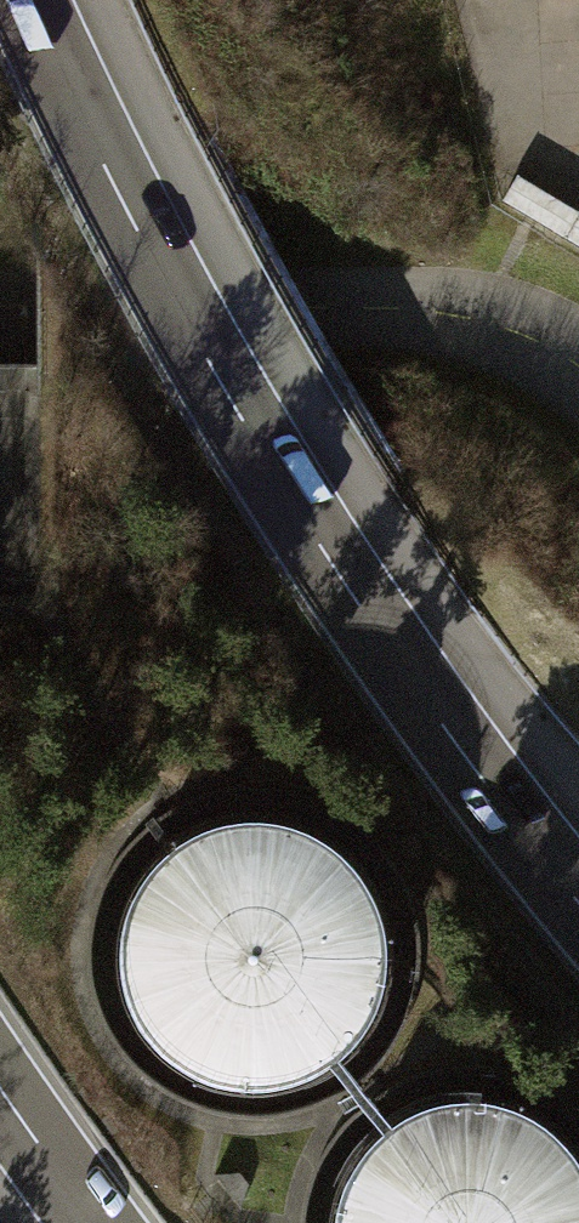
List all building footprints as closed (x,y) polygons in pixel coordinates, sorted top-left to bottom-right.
[(518,177),(503,202),(578,246),(578,212),(518,177)] [(41,362),(0,362),(0,597),(41,597),(41,362)] [(269,816),(229,818),(186,833),(151,861),(127,900),(117,944),(122,989),(141,1030),(173,1062),(214,1082),(259,1088),(303,1078),(338,1058),(366,1029),(383,993),(390,954),(385,914),(368,878),(342,848),(308,827),(269,816)] [(388,1116),(358,1144),(337,1179),(328,1218),(328,1222),(578,1222),(578,1155),(564,1134),(533,1111),(498,1097),(460,1094),(423,1100),(388,1116)]
